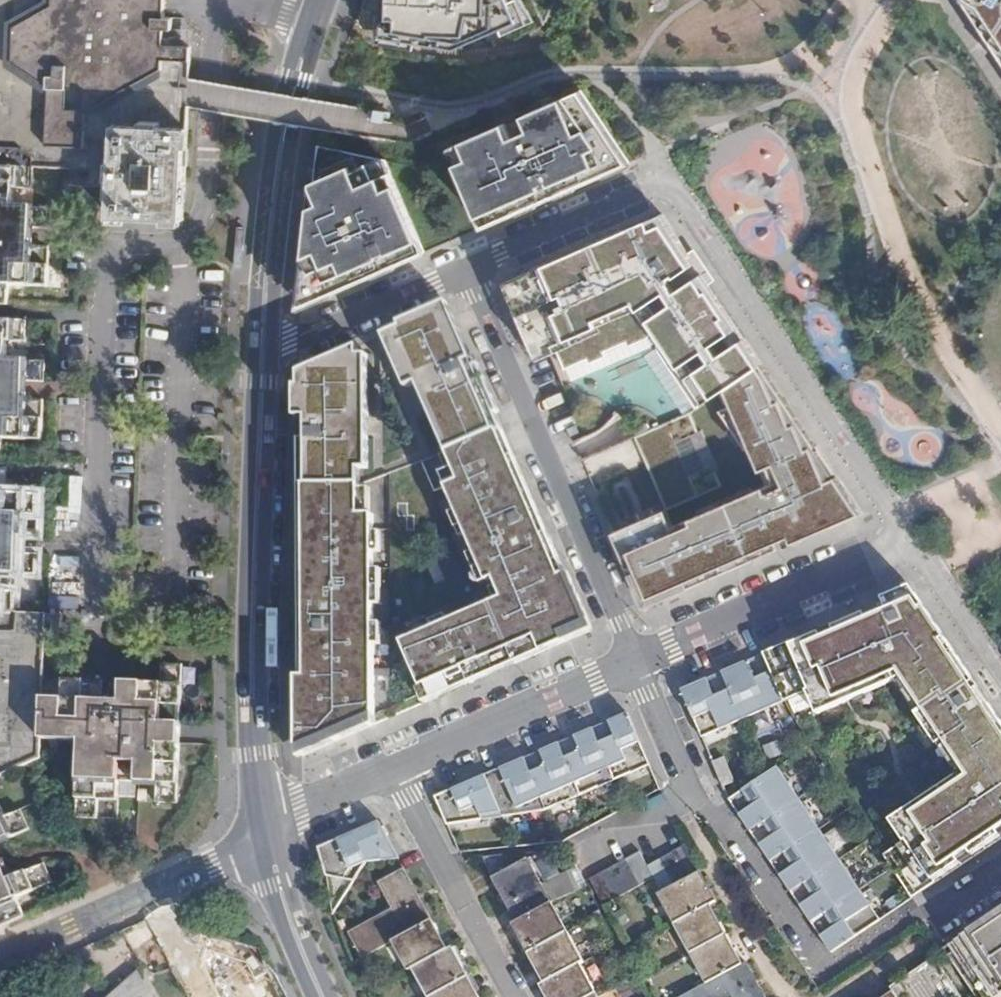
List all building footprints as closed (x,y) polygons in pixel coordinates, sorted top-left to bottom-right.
[(188,107),(189,62),(162,61),(163,31),(171,31),(172,19),(164,19),(164,0),(0,0),(0,168),(34,169),(112,172),(113,125),(140,126),(141,122),(160,122),(160,127),(188,128),(188,107)] [(387,38),(459,50),(519,23),(511,0),(387,0),(387,38)] [(1000,55),(1000,0),(965,0),(1000,55)] [(580,91),(449,148),(466,188),(482,227),(590,180),(629,163),(580,91)] [(112,172),(110,217),(183,220),(188,128),(160,127),(160,122),(141,122),(140,126),(113,125),(112,172)] [(425,252),(383,159),(319,145),(301,306),(370,276),(425,252)] [(34,169),(0,168),(0,305),(8,306),(9,286),(49,287),(50,247),(31,247),(21,246),(22,229),(32,229),(51,230),(52,209),(13,207),(13,189),(33,190),(34,169)] [(713,289),(663,214),(655,217),(505,282),(514,303),(530,296),(540,318),(523,325),(538,360),(547,356),(558,351),(565,369),(588,359),(590,363),(607,356),(606,352),(626,342),(628,346),(657,331),(661,337),(658,346),(658,347),(658,348),(658,349),(659,351),(698,408),(727,388),(763,364),(713,289)] [(31,247),(32,229),(22,229),(21,246),(31,247)] [(530,296),(514,303),(523,325),(540,318),(530,296)] [(422,392),(440,435),(495,411),(450,306),(384,335),(407,388),(425,381),(429,389),(422,392)] [(24,382),(44,383),(45,362),(6,360),(6,343),(25,344),(26,322),(0,321),(0,459),(1,459),(2,440),(41,442),(43,401),(23,401),(13,400),(14,382),(24,382)] [(300,485),(360,484),(360,469),(360,417),(369,417),(368,355),(359,355),(359,346),(300,372),(300,485)] [(639,571),(653,604),(849,518),(862,513),(763,364),(727,388),(736,402),(721,409),(761,470),(769,466),(777,463),(783,478),(775,482),(673,526),(666,509),(652,515),(654,521),(616,538),(632,574),(639,571)] [(23,401),(24,382),(14,382),(13,400),(23,401)] [(440,435),(448,452),(503,428),(495,411),(440,435)] [(369,417),(360,417),(360,469),(369,469),(369,417)] [(634,428),(638,436),(650,431),(647,422),(634,428)] [(463,487),(450,493),(497,601),(403,643),(425,693),(467,675),(470,683),(517,663),(513,655),(587,622),(503,428),(448,452),(460,480),(463,487)] [(777,463),(769,466),(775,482),(783,478),(777,463)] [(36,575),(37,553),(18,552),(8,552),(9,535),(19,535),(38,536),(40,496),(0,494),(1,476),(0,476),(0,573),(36,575)] [(450,493),(463,487),(460,480),(447,486),(450,493)] [(374,514),(361,514),(360,484),(300,485),(303,746),(375,714),(374,514)] [(652,515),(613,532),(616,538),(654,521),(652,515)] [(18,552),(19,535),(9,535),(8,552),(18,552)] [(653,604),(639,571),(632,574),(646,607),(653,604)] [(982,691),(924,606),(913,589),(885,601),(889,610),(868,618),(866,613),(834,627),(836,632),(823,638),(821,632),(792,645),(791,642),(764,653),(785,702),(808,692),(818,715),(847,702),(844,695),(847,694),(900,671),(924,709),(917,713),(938,745),(945,741),(965,771),(914,805),(891,821),(905,842),(885,855),(893,868),(913,899),(937,883),(935,881),(962,863),(958,857),(969,850),(973,855),(1000,837),(1000,833),(999,830),(1000,829),(1000,720),(982,691)] [(16,613),(17,592),(0,591),(0,613),(16,613)] [(41,758),(41,739),(44,680),(45,648),(45,640),(46,615),(19,613),(18,633),(0,632),(0,776),(41,758)] [(587,622),(513,655),(517,663),(591,631),(587,622)] [(764,653),(682,690),(702,737),(744,720),(785,702),(764,653)] [(44,680),(41,739),(81,740),(78,818),(118,820),(121,781),(157,782),(156,802),(176,803),(182,666),(163,665),(161,683),(44,680)] [(470,683),(467,675),(425,693),(429,701),(470,683)] [(650,765),(628,713),(435,797),(448,825),(505,817),(544,811),(547,810),(583,794),(616,780),(650,765)] [(376,725),(375,714),(303,746),(302,756),(376,725)] [(724,757),(713,762),(724,786),(735,781),(724,757)] [(769,775),(730,801),(832,953),(881,920),(860,890),(840,859),(820,830),(799,798),(779,769),(777,770),(769,775)] [(29,829),(21,811),(0,820),(0,843),(29,829)] [(379,821),(318,848),(322,862),(326,876),(355,881),(368,862),(399,859),(379,821)] [(686,845),(647,866),(654,878),(661,893),(700,872),(686,845)] [(654,878),(647,866),(640,851),(590,879),(604,905),(654,878)] [(517,922),(551,903),(527,859),(492,878),(517,922)] [(25,916),(17,898),(52,882),(44,864),(8,879),(0,860),(0,927),(25,916)] [(394,941),(432,920),(404,869),(380,883),(395,910),(350,934),(362,958),(394,941)] [(716,902),(700,872),(661,893),(659,895),(675,924),(710,905),(716,902)] [(567,933),(551,903),(517,922),(513,924),(529,953),(567,933)] [(726,935),(710,905),(675,924),(691,954),(726,935)] [(949,956),(1000,921),(1000,912),(945,950),(946,951),(949,956)] [(448,949),(432,920),(394,941),(410,970),(414,968),(448,949)] [(949,956),(977,996),(979,996),(1000,982),(1000,921),(949,956)] [(584,963),(567,933),(529,953),(545,983),(580,965),(584,963)] [(741,964),(726,935),(691,954),(707,984),(741,964)] [(448,949),(414,968),(430,996),(431,996),(468,977),(452,948),(448,949)] [(893,992),(896,996),(959,996),(935,958),(890,988),(893,992)] [(741,964),(707,984),(682,996),(765,996),(747,962),(741,964)] [(580,965),(545,983),(542,986),(548,996),(591,996),(596,994),(580,965)] [(107,996),(153,996),(137,970),(107,996)] [(468,977),(431,996),(480,996),(468,977)]
